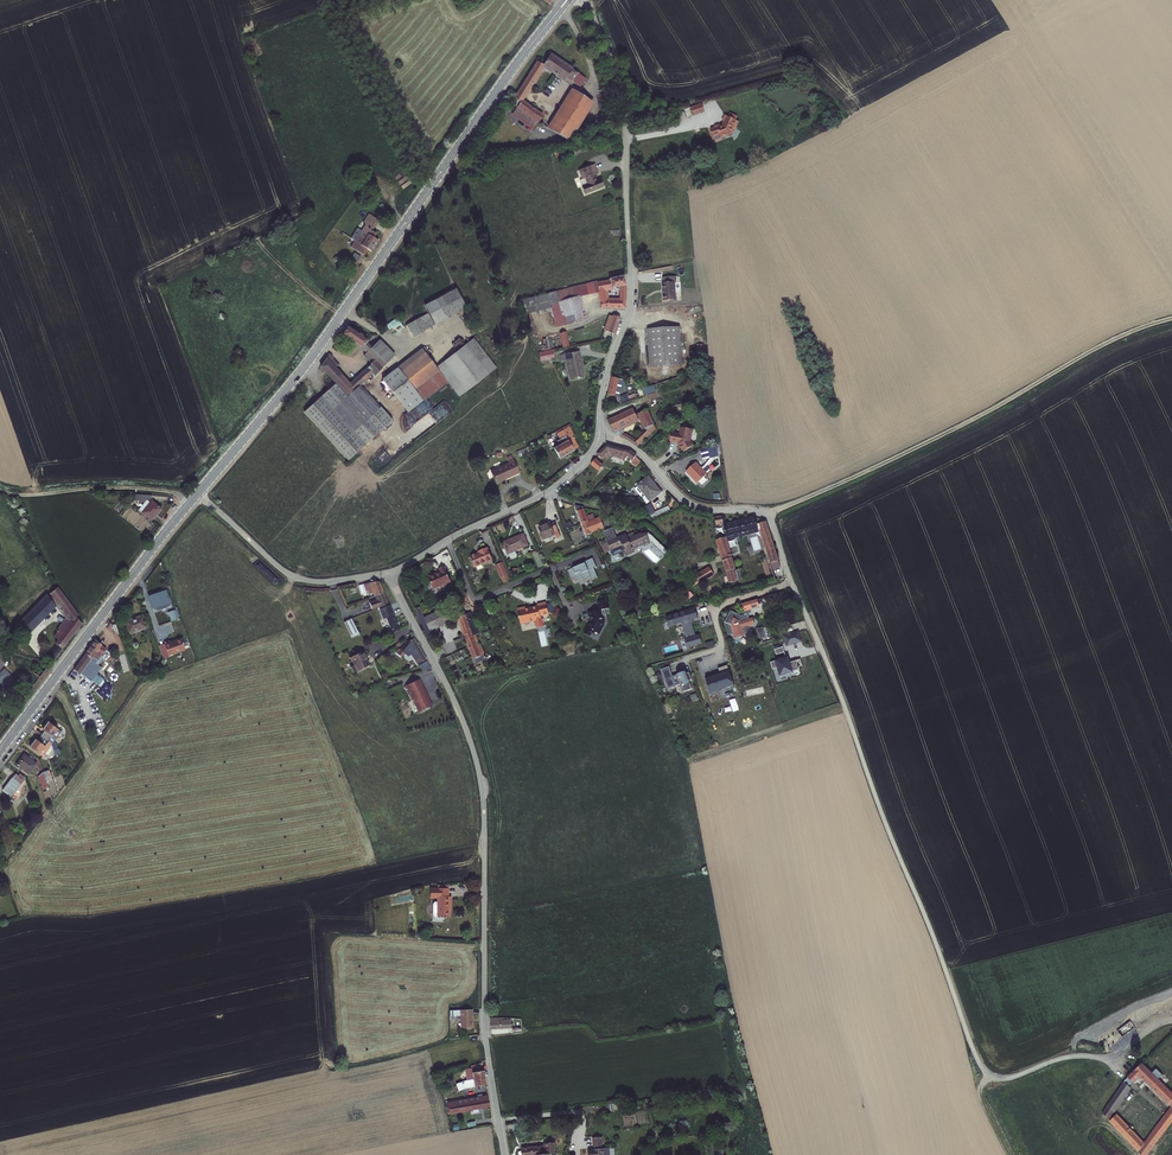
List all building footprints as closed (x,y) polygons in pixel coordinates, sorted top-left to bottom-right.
[(580,87),(586,78),(580,74),(577,72),(577,73),(572,70),(573,69),(551,54),(543,66),(537,61),(512,98),(518,103),(515,108),(538,123),(543,115),(523,102),(525,99),(523,97),(544,67),(564,80),(573,85),(575,83),(580,87)] [(570,88),(546,127),(569,142),(594,103),(570,88)] [(701,104),(690,108),(693,115),(703,110),(701,104)] [(538,123),(515,108),(511,115),(533,130),(538,123)] [(729,118),(726,116),(722,124),(710,129),(714,142),(733,135),(739,122),(735,120),(736,117),(730,114),(729,118)] [(461,166),(463,172),(482,169),(481,162),(463,164),(462,166),(461,166)] [(599,173),(595,164),(579,170),(582,179),(580,180),(582,186),(585,194),(604,187),(600,179),(597,180),(595,175),(599,173)] [(365,223),(357,235),(364,239),(372,245),(376,238),(371,235),(372,233),(369,230),(375,220),(365,214),(361,220),(365,223)] [(611,307),(625,307),(626,285),(624,275),(608,280),(609,281),(597,283),(598,289),(602,288),(602,292),(603,308),(610,306),(611,307)] [(664,300),(677,299),(676,276),(663,277),(664,300)] [(582,317),(586,316),(582,295),(602,292),(602,288),(598,289),(597,283),(593,281),(573,286),(575,294),(555,300),(561,322),(582,317)] [(198,286),(201,295),(211,292),(207,283),(198,286)] [(561,322),(555,300),(575,294),(573,286),(519,300),(522,312),(549,305),(554,324),(561,322)] [(456,288),(425,306),(427,311),(434,324),(467,307),(456,288)] [(426,314),(405,326),(414,337),(434,324),(426,314)] [(604,330),(615,333),(620,318),(613,315),(613,317),(609,315),(604,330)] [(389,325),(394,331),(402,325),(397,319),(389,325)] [(315,404),(304,414),(348,462),(360,451),(393,422),(361,385),(373,374),(374,376),(395,355),(380,340),(373,347),(368,341),(362,337),(363,336),(359,333),(358,334),(348,326),(342,334),(366,353),(363,356),(370,364),(350,383),(336,368),(339,365),(334,359),(333,356),(329,353),(320,366),(336,385),(315,404)] [(650,365),(681,364),(679,328),(648,329),(650,365)] [(563,347),(569,346),(566,331),(559,333),(563,347)] [(459,397),(497,368),(475,339),(436,367),(422,348),(383,380),(408,413),(448,382),(459,397)] [(541,361),(555,358),(553,350),(539,353),(541,361)] [(569,379),(586,376),(581,351),(559,355),(560,362),(565,360),(569,379)] [(616,386),(622,388),(624,383),(611,379),(606,395),(613,397),(616,386)] [(624,440),(637,447),(653,430),(645,411),(642,412),(640,406),(634,409),(643,432),(633,437),(627,434),(624,440)] [(623,427),(638,421),(633,409),(608,420),(613,432),(622,437),(625,431),(623,427)] [(555,431),(559,439),(556,442),(558,446),(554,448),(560,459),(581,449),(569,424),(555,431)] [(679,434),(672,433),(670,443),(679,445),(683,452),(693,445),(691,442),(693,431),(680,429),(679,434)] [(635,457),(631,452),(606,445),(597,454),(601,459),(608,453),(627,458),(630,461),(635,457)] [(706,459),(718,455),(714,445),(702,449),(706,459)] [(519,473),(513,459),(508,461),(509,463),(491,471),(496,484),(503,481),(502,480),(519,473)] [(596,471),(601,466),(594,459),(589,463),(596,471)] [(698,483),(707,475),(696,462),(687,470),(698,483)] [(651,502),(662,493),(648,475),(636,485),(651,502)] [(134,500),(144,502),(139,509),(141,512),(141,513),(152,522),(162,508),(152,500),(152,495),(135,494),(134,500)] [(644,513),(653,518),(667,510),(663,503),(650,511),(645,502),(639,506),(644,513)] [(579,522),(586,520),(582,507),(573,505),(579,522)] [(716,523),(725,521),(723,514),(715,516),(716,523)] [(727,539),(758,532),(757,525),(755,518),(723,525),(726,538),(727,539)] [(591,533),(603,528),(599,519),(587,523),(591,533)] [(591,533),(587,523),(586,520),(579,522),(585,539),(589,537),(588,534),(591,533)] [(551,540),(561,536),(555,522),(539,529),(544,538),(550,536),(551,540)] [(773,572),(781,569),(765,522),(757,525),(773,572)] [(636,552),(633,546),(645,542),(650,540),(646,530),(634,535),(634,536),(627,539),(625,534),(617,537),(613,527),(603,531),(611,550),(623,545),(627,555),(636,552)] [(511,556),(530,547),(524,533),(505,542),(511,556)] [(343,541),(342,539),(340,539),(339,537),(334,539),(338,547),(343,545),(342,542),(343,541)] [(726,538),(715,541),(727,586),(737,583),(734,572),(735,571),(727,539),(726,538)] [(477,571),(495,563),(488,547),(479,551),(480,554),(471,558),(477,571)] [(538,568),(544,566),(539,553),(533,555),(538,568)] [(585,564),(567,571),(571,580),(576,577),(577,581),(583,578),(584,580),(591,577),(592,580),(598,578),(594,568),(596,567),(593,559),(584,562),(585,564)] [(504,584),(510,581),(502,563),(495,566),(504,584)] [(701,585),(714,576),(709,567),(695,576),(701,585)] [(444,585),(449,582),(444,570),(439,572),(438,571),(432,573),(433,575),(428,577),(434,591),(440,589),(439,585),(443,583),(444,585)] [(357,580),(358,584),(359,586),(360,586),(362,591),(369,590),(376,587),(373,577),(357,580)] [(375,604),(381,601),(376,587),(369,590),(371,594),(364,597),(367,603),(372,602),(373,605),(375,604)] [(46,594),(20,621),(30,631),(56,605),(70,618),(58,630),(59,631),(54,636),(58,641),(57,645),(49,656),(55,662),(80,624),(77,618),(79,616),(59,588),(47,595),(46,594)] [(153,608),(171,602),(167,591),(149,597),(153,608)] [(387,627),(393,624),(383,600),(381,601),(375,604),(378,612),(380,611),(387,627)] [(541,616),(549,614),(547,602),(536,604),(537,606),(526,609),(525,607),(517,609),(521,624),(535,620),(537,629),(543,627),(541,616)] [(475,633),(478,632),(471,615),(466,617),(462,606),(454,609),(476,660),(486,655),(481,641),(479,642),(475,633)] [(443,642),(437,629),(453,622),(447,609),(424,619),(419,608),(413,610),(428,643),(433,641),(435,646),(443,642)] [(694,609),(665,617),(668,628),(682,624),(686,640),(682,641),(684,649),(702,643),(699,634),(695,635),(691,620),(697,619),(694,609)] [(602,610),(588,613),(590,622),(585,633),(597,639),(605,624),(602,610)] [(348,629),(354,626),(348,612),(341,615),(348,629)] [(750,633),(749,628),(756,626),(754,619),(749,620),(748,616),(741,617),(731,612),(725,623),(728,634),(733,633),(734,639),(743,636),(743,635),(750,633)] [(148,629),(143,616),(126,622),(130,635),(148,629)] [(382,625),(381,626),(376,616),(372,618),(378,631),(383,629),(382,625)] [(798,632),(782,636),(785,647),(801,642),(798,632)] [(413,658),(421,653),(408,633),(397,641),(395,644),(398,647),(403,642),(413,658)] [(167,655),(182,650),(179,640),(169,644),(168,642),(163,644),(167,655)] [(75,668),(98,685),(103,679),(96,674),(102,666),(96,662),(102,655),(108,659),(113,654),(95,641),(75,668)] [(350,672),(360,665),(351,652),(341,658),(350,672)] [(788,657),(774,661),(780,678),(793,673),(792,672),(800,670),(799,668),(803,666),(801,659),(790,663),(788,657)] [(427,662),(419,665),(422,672),(430,669),(427,662)] [(673,677),(669,667),(660,670),(667,690),(681,686),(684,693),(693,690),(691,683),(693,683),(690,673),(686,674),(685,672),(673,677)] [(735,685),(729,670),(705,677),(711,692),(735,685)] [(418,679),(404,686),(416,713),(430,706),(418,679)] [(48,721),(38,735),(50,743),(52,748),(55,751),(60,750),(56,740),(62,731),(48,721)] [(50,743),(38,735),(30,748),(41,756),(43,753),(46,755),(52,748),(50,743)] [(28,774),(36,763),(24,754),(16,764),(28,774)] [(48,786),(43,772),(39,777),(44,790),(48,786)] [(3,792),(14,800),(27,782),(15,774),(3,792)] [(450,886),(435,885),(433,921),(451,922),(452,910),(453,895),(449,895),(450,886)] [(470,1027),(469,1009),(449,1010),(449,1018),(458,1018),(458,1028),(470,1027)] [(499,1018),(491,1018),(491,1027),(508,1027),(508,1020),(499,1021),(499,1018)] [(1122,1038),(1134,1028),(1130,1022),(1117,1032),(1122,1038)] [(1128,1078),(1132,1082),(1139,1075),(1171,1107),(1171,1106),(1171,1090),(1161,1079),(1164,1077),(1156,1069),(1152,1074),(1143,1064),(1128,1078)] [(462,1080),(462,1082),(484,1079),(482,1066),(468,1068),(470,1076),(463,1078),(462,1080)] [(462,1082),(447,1083),(449,1091),(486,1088),(484,1079),(462,1082)] [(1124,1083),(1102,1114),(1110,1120),(1133,1089),(1124,1083)] [(487,1096),(444,1101),(448,1114),(490,1108),(487,1096)] [(1110,1120),(1144,1151),(1171,1119),(1171,1108),(1171,1107),(1144,1138),(1117,1114),(1110,1120)] [(508,1133),(519,1132),(519,1124),(508,1124),(508,1133)] [(599,1136),(592,1138),(592,1142),(595,1142),(596,1146),(588,1147),(589,1154),(594,1154),(602,1154),(601,1147),(599,1147),(598,1141),(600,1141),(599,1136)] [(549,1142),(542,1147),(519,1151),(520,1154),(547,1154),(551,1152),(549,1142)]
